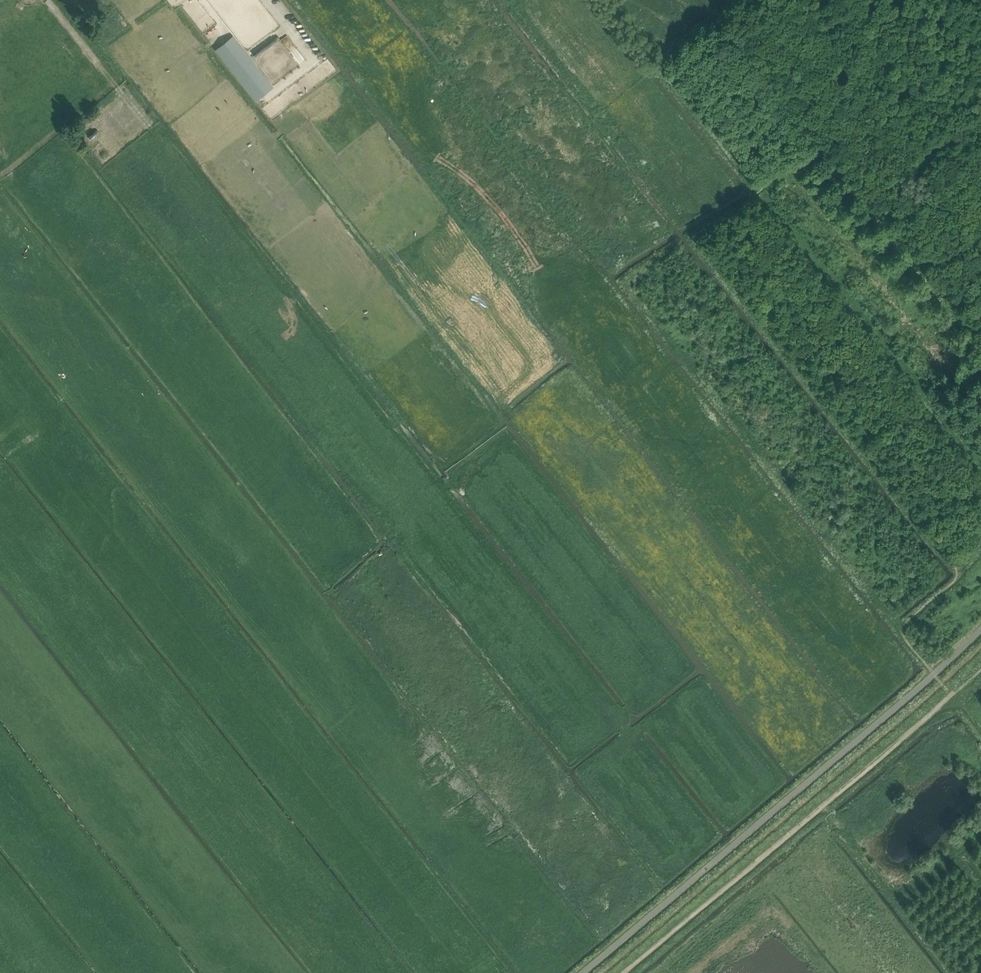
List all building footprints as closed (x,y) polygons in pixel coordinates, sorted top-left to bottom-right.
[(270,85),(231,35),(215,47),(254,97),(270,85)]
